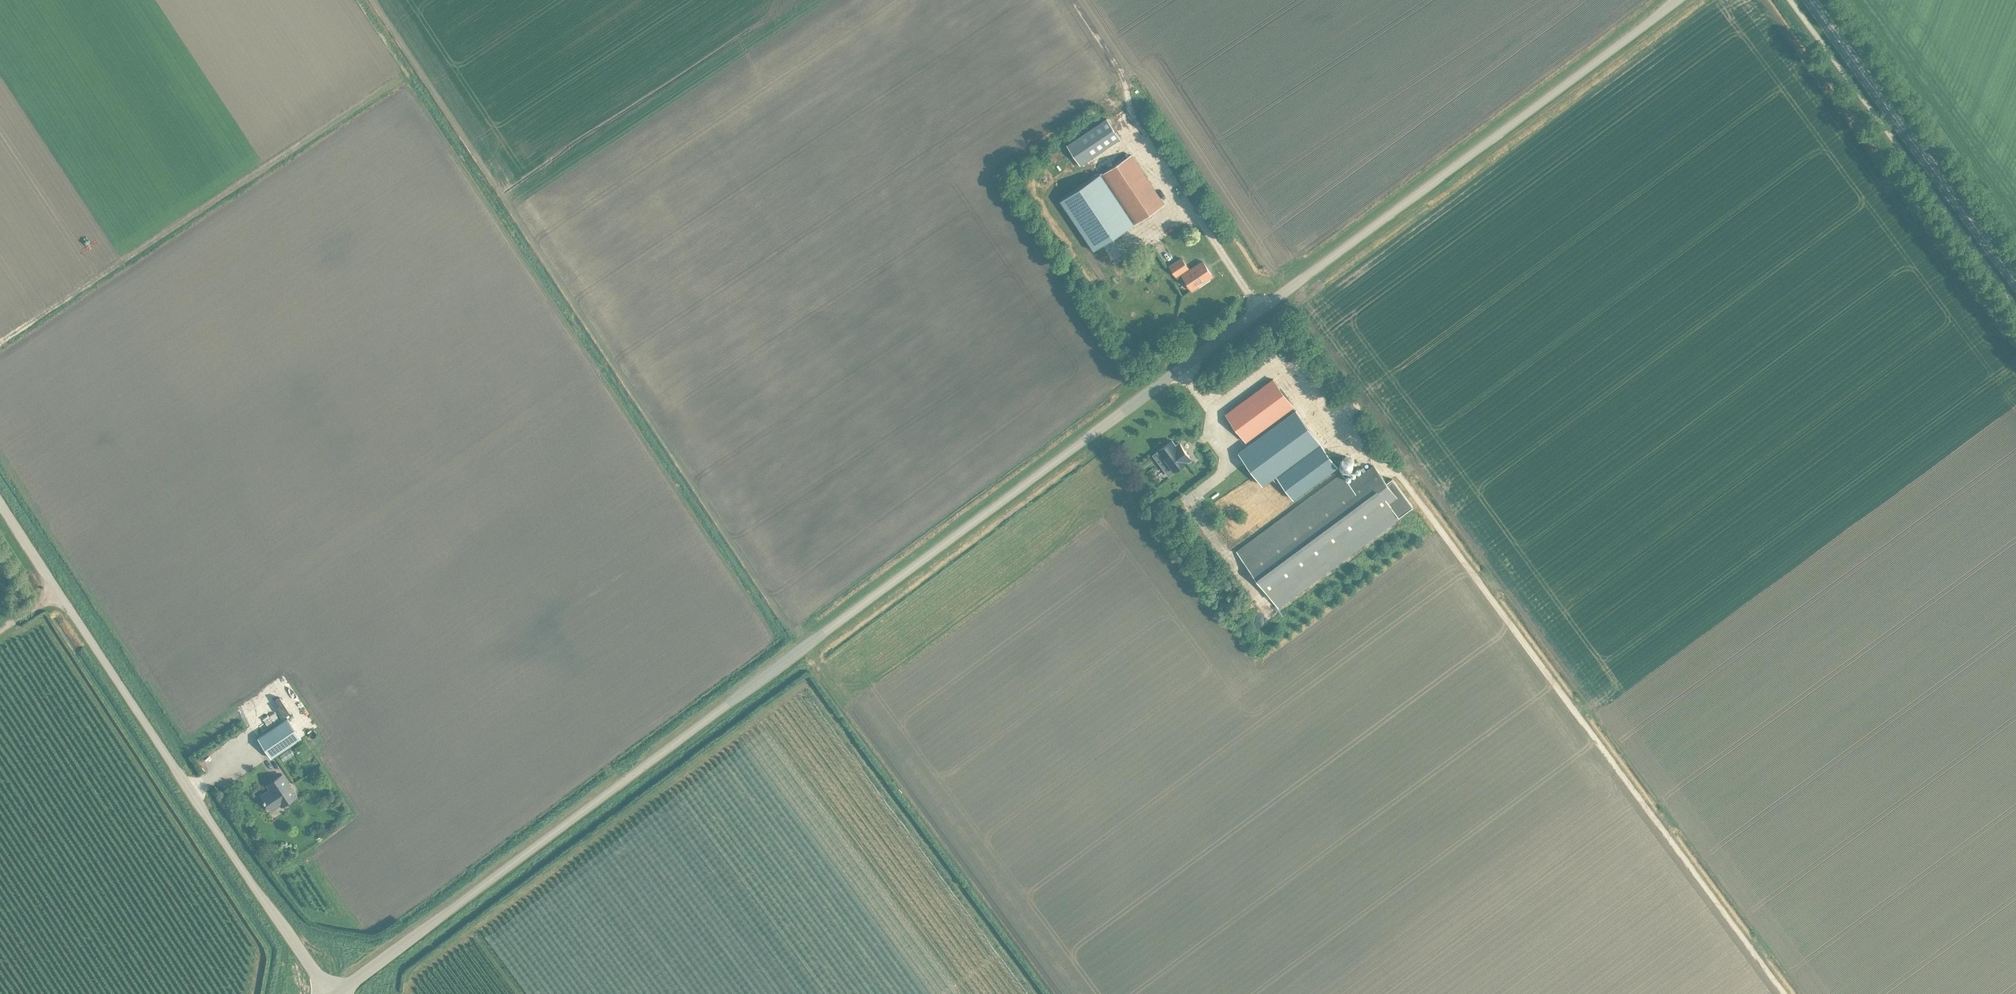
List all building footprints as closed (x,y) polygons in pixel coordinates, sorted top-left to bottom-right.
[(1080,165),(1120,138),(1106,118),(1066,145),(1080,165)] [(1131,155),(1103,174),(1135,223),(1164,204),(1131,155)] [(1103,174),(1102,172),(1060,200),(1094,250),(1135,223),(1103,174)] [(1192,290),(1212,276),(1202,261),(1189,270),(1181,258),(1169,266),(1176,276),(1181,273),(1192,290)] [(1279,280),(1285,273),(1280,270),(1274,277),(1279,280)] [(1290,344),(1283,335),(1278,339),(1285,348),(1290,344)] [(1273,379),(1259,389),(1225,414),(1246,441),(1293,407),(1273,379)] [(1277,476),(1321,444),(1295,410),(1239,452),(1263,485),(1276,475),(1277,476)] [(1158,452),(1154,455),(1159,463),(1164,460),(1173,472),(1191,459),(1179,443),(1176,446),(1172,440),(1157,451),(1158,452)] [(1337,467),(1321,444),(1277,476),(1293,499),(1337,467)] [(1337,444),(1328,452),(1335,459),(1344,452),(1337,444)] [(1347,457),(1346,457),(1345,457),(1344,457),(1343,458),(1342,458),(1342,459),(1341,459),(1340,460),(1340,461),(1340,462),(1339,463),(1339,464),(1340,465),(1340,466),(1340,467),(1341,468),(1342,469),(1343,470),(1344,470),(1345,470),(1346,470),(1347,470),(1348,470),(1349,470),(1350,469),(1351,469),(1351,468),(1352,467),(1352,466),(1353,465),(1353,464),(1353,463),(1353,462),(1352,461),(1352,460),(1351,459),(1350,458),(1349,458),(1348,457),(1347,457)] [(1374,466),(1244,562),(1270,597),(1400,501),(1374,466)] [(1240,620),(1248,614),(1246,610),(1237,616),(1240,620)] [(286,704),(288,709),(295,706),(293,701),(286,704)] [(257,738),(271,758),(301,738),(287,718),(257,738)] [(229,775),(252,760),(249,755),(226,771),(229,775)] [(275,782),(269,786),(271,789),(260,796),(263,800),(264,802),(265,802),(267,805),(269,804),(272,809),(280,804),(281,806),(296,796),(282,774),(273,780),(275,782)]
